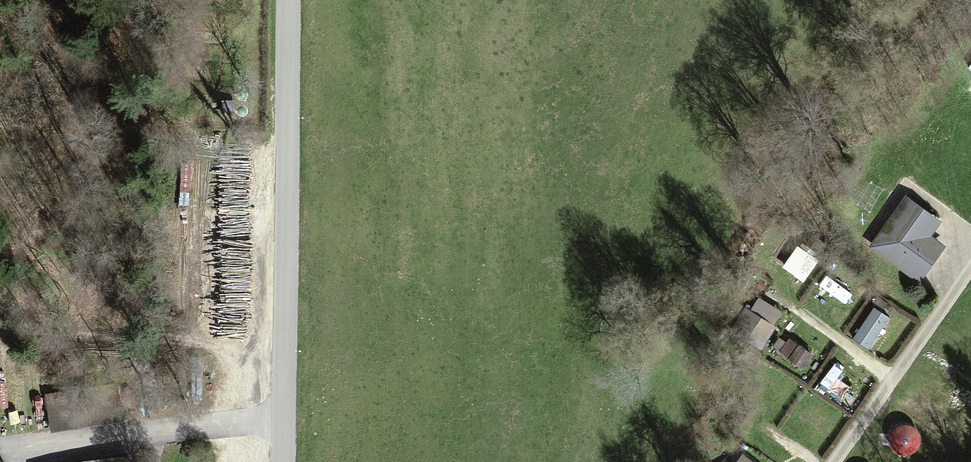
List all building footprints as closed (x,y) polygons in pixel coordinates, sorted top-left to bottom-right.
[(906,199),(871,248),(919,282),(943,248),(928,238),(939,223),(906,199)] [(777,328),(749,309),(735,331),(762,350),(777,328)] [(873,310),(854,339),(868,348),(887,320),(873,310)] [(810,357),(789,344),(782,356),(803,369),(810,357)] [(911,455),(915,453),(918,449),(920,444),(921,439),(920,434),(917,430),(913,427),(908,425),(903,425),(898,427),(894,430),(891,434),(890,439),(891,445),(893,449),(896,453),(901,455),(906,456),(911,455)]
